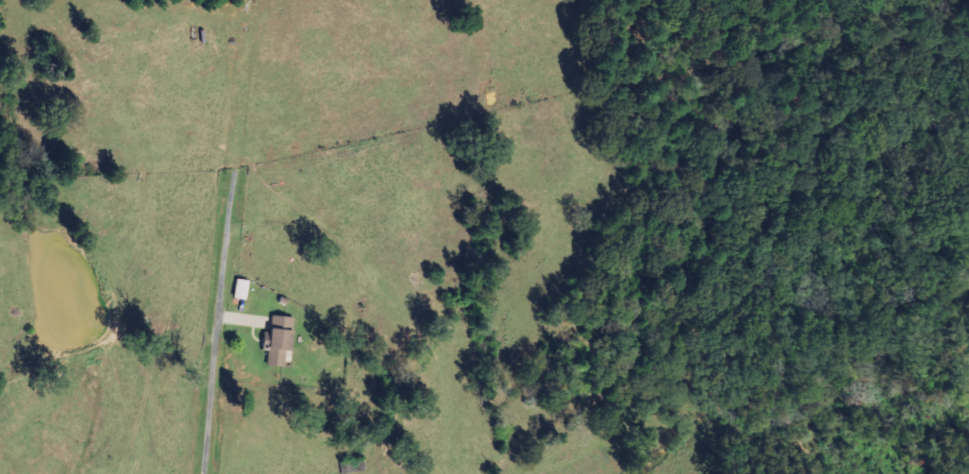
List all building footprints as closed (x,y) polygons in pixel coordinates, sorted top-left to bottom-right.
[(245,299),(248,280),(235,278),(232,297),(245,299)] [(289,317),(268,314),(263,364),(284,366),(289,317)]
